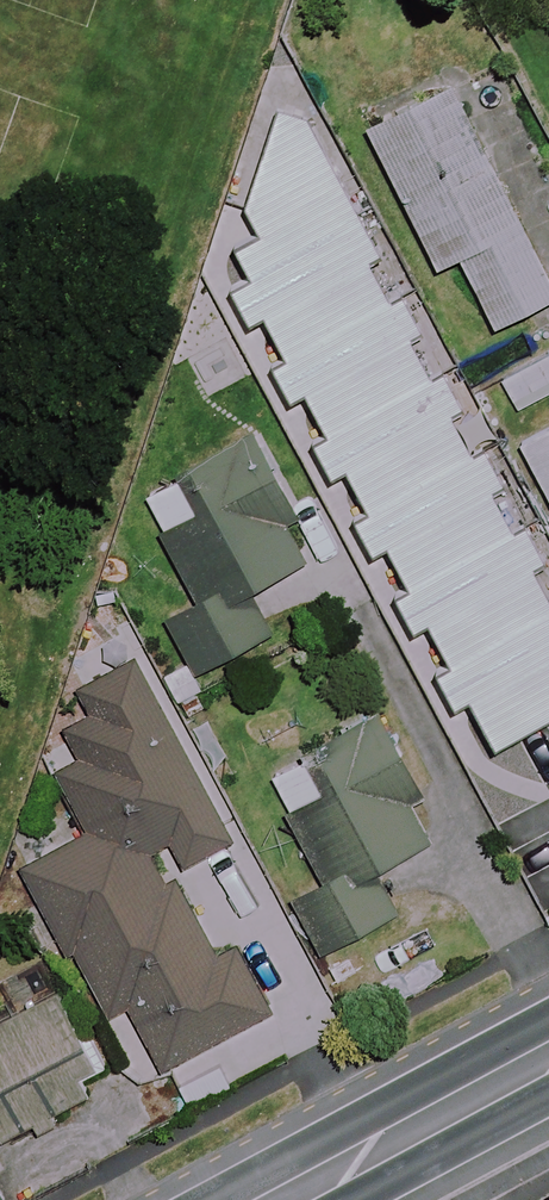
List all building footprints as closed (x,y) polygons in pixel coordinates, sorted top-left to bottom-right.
[(455,91),(372,132),(440,268),(461,258),(496,328),(548,302),(548,281),(455,91)] [(294,109),(240,206),(259,238),(231,255),(248,284),(232,293),(251,326),(265,318),(289,360),(270,371),(291,406),(308,396),(328,431),(308,443),(330,482),(350,470),(373,508),(349,522),(371,559),(391,547),(415,589),(392,603),(412,637),(429,627),(455,671),(441,678),(460,710),(474,702),(499,745),(548,715),(548,605),(529,571),(548,560),(530,530),(515,539),(488,494),(505,484),(486,451),(473,459),(448,416),(464,407),(446,375),(435,382),(409,338),(425,329),(401,289),(387,297),(368,265),(381,257),(294,109)] [(502,378),(519,412),(548,397),(548,355),(502,378)] [(258,432),(249,414),(176,451),(187,472),(145,494),(199,599),(168,615),(198,672),(272,634),(250,590),(309,560),(285,515),(297,509),(258,432)] [(522,444),(548,494),(548,430),(522,444)] [(233,941),(216,950),(173,875),(166,878),(155,859),(175,848),(186,867),(238,837),(134,656),(54,702),(83,754),(58,768),(91,826),(27,863),(112,1012),(131,1001),(167,1064),(270,1005),(233,941)] [(431,788),(389,710),(270,775),(327,881),(297,898),(325,951),(398,912),(375,869),(428,841),(406,801),(431,788)] [(61,996),(0,1029),(0,1129),(5,1138),(36,1121),(45,1138),(62,1129),(54,1113),(92,1093),(84,1078),(100,1070),(82,1035),(61,996)]
